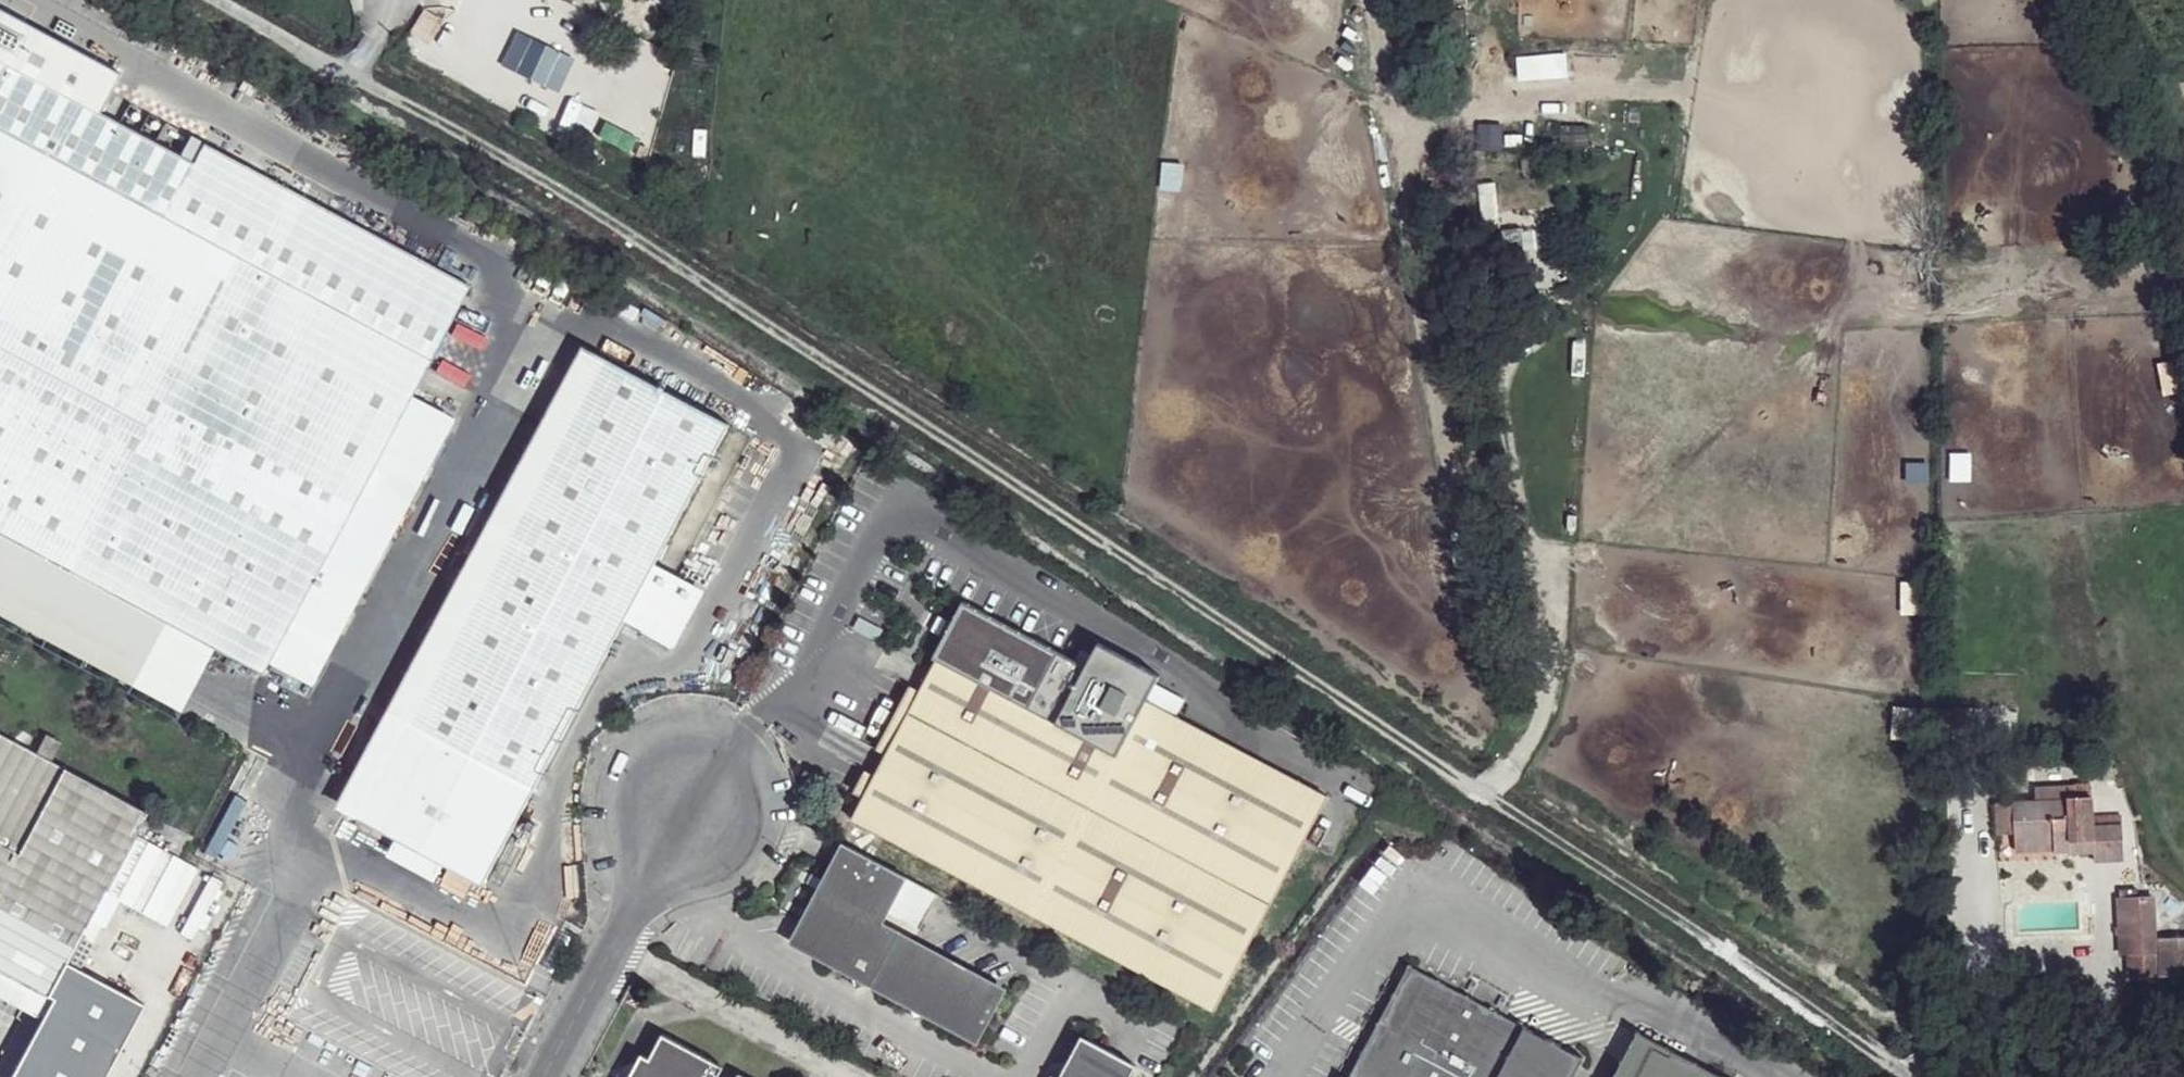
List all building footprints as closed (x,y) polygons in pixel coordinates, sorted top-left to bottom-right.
[(180,705),(222,654),(304,695),(457,410),(415,383),(471,275),(264,165),(191,123),(185,139),(191,150),(101,102),(119,62),(6,0),(0,0),(0,608),(180,705)] [(543,78),(558,48),(533,36),(518,66),(543,78)] [(615,70),(597,108),(637,128),(656,90),(615,70)] [(2126,244),(2108,241),(2107,258),(2124,260),(2126,244)] [(581,333),(333,796),(482,875),(618,620),(650,562),(731,413),(581,333)] [(704,592),(650,562),(618,620),(672,649),(704,592)] [(1214,1005),(1327,789),(1156,700),(1165,664),(1110,634),(1081,657),(1032,626),(956,592),(945,614),(936,631),(924,656),(930,660),(848,815),(1214,1005)] [(0,726),(0,991),(37,1008),(0,1076),(98,1076),(142,993),(65,953),(75,932),(129,832),(144,800),(0,726)] [(2089,789),(2037,790),(1995,789),(1999,863),(2096,857),(2096,864),(2125,865),(2121,811),(2089,809),(2089,789)] [(199,871),(129,832),(75,932),(95,943),(119,899),(168,926),(199,871)] [(855,980),(871,978),(978,1040),(1008,983),(919,929),(935,897),(939,889),(902,867),(842,836),(789,935),(847,967),(855,980)] [(2119,900),(2120,957),(2126,957),(2129,979),(2183,981),(2183,940),(2158,940),(2156,900),(2141,901),(2140,888),(2119,888),(2119,900)] [(1575,1075),(1583,1044),(1410,954),(1346,1076),(1578,1076),(1575,1075)] [(723,1058),(658,1025),(646,1049),(636,1044),(620,1076),(713,1076),(723,1058)] [(1734,1070),(1644,1025),(1611,1076),(1747,1076),(1734,1070)] [(1084,1029),(1066,1061),(1047,1067),(1050,1076),(1122,1076),(1133,1056),(1108,1042),(1084,1029)]
